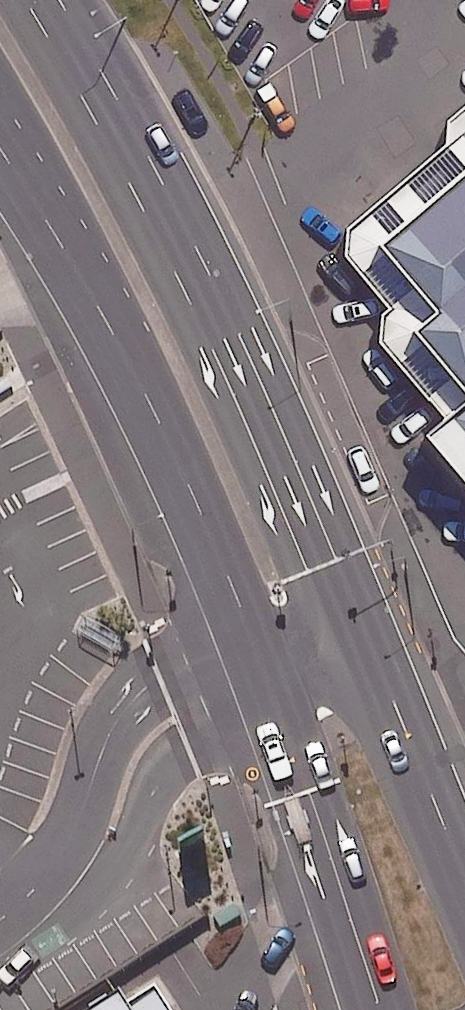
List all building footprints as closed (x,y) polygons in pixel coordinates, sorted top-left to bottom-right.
[(453,119),(452,143),(354,227),(349,260),(393,308),(386,344),(453,420),(424,445),(464,491),(464,108),(453,119)] [(153,980),(130,995),(121,981),(75,1009),(172,1009),(153,980)]
